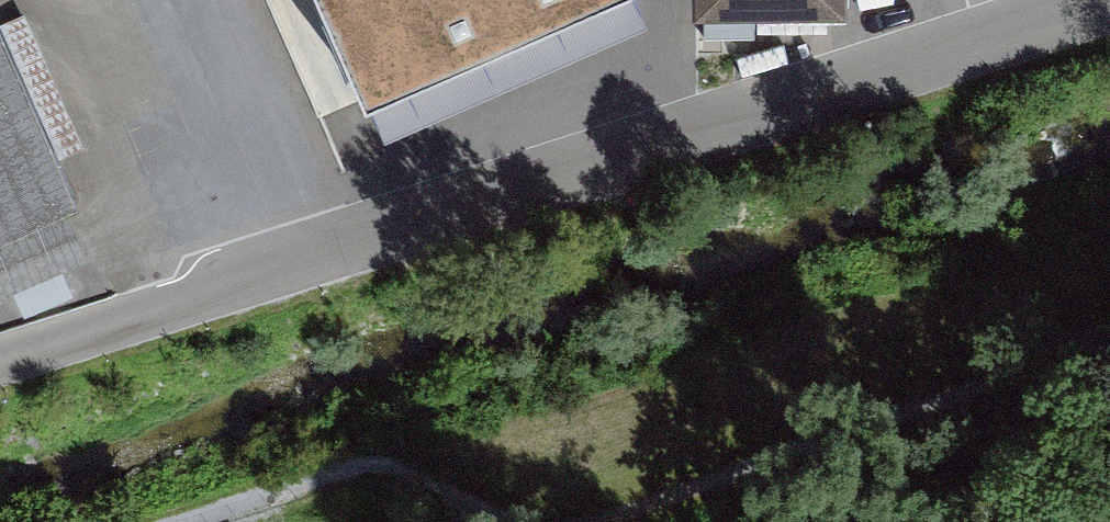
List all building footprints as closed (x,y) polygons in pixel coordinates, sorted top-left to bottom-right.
[(699,16),(849,13),(849,0),(699,0),(699,16)] [(77,208),(0,27),(0,240),(77,208)] [(1069,521),(1109,521),(1109,507),(1069,521)]
